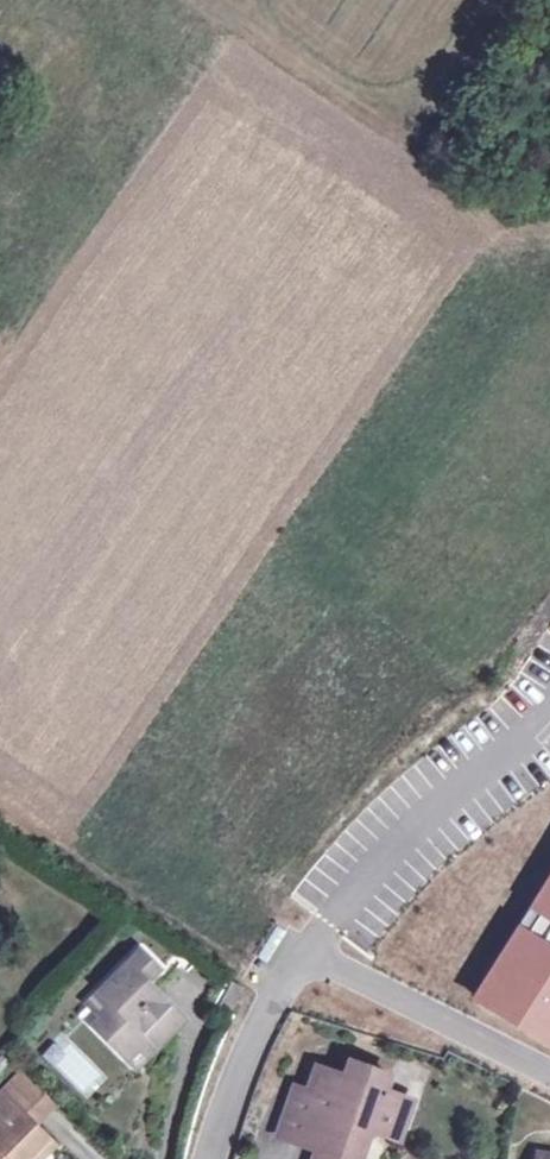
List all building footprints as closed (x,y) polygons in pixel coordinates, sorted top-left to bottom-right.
[(479,1003),(549,1043),(549,878),(479,1003)] [(138,953),(88,1004),(103,1018),(94,1027),(120,1053),(143,1030),(157,1045),(181,1021),(143,984),(155,971),(138,953)] [(157,1045),(143,1030),(120,1053),(135,1068),(157,1045)] [(293,1089),(278,1137),(318,1152),(316,1158),(347,1158),(341,1157),(352,1123),(399,1140),(412,1101),(382,1091),(387,1076),(348,1063),(343,1079),(315,1070),(307,1093),(293,1089)] [(20,1073),(0,1093),(33,1126),(53,1106),(20,1073)] [(27,1155),(30,1158),(37,1158),(52,1144),(33,1126),(0,1093),(0,1158),(23,1158),(27,1155)]
